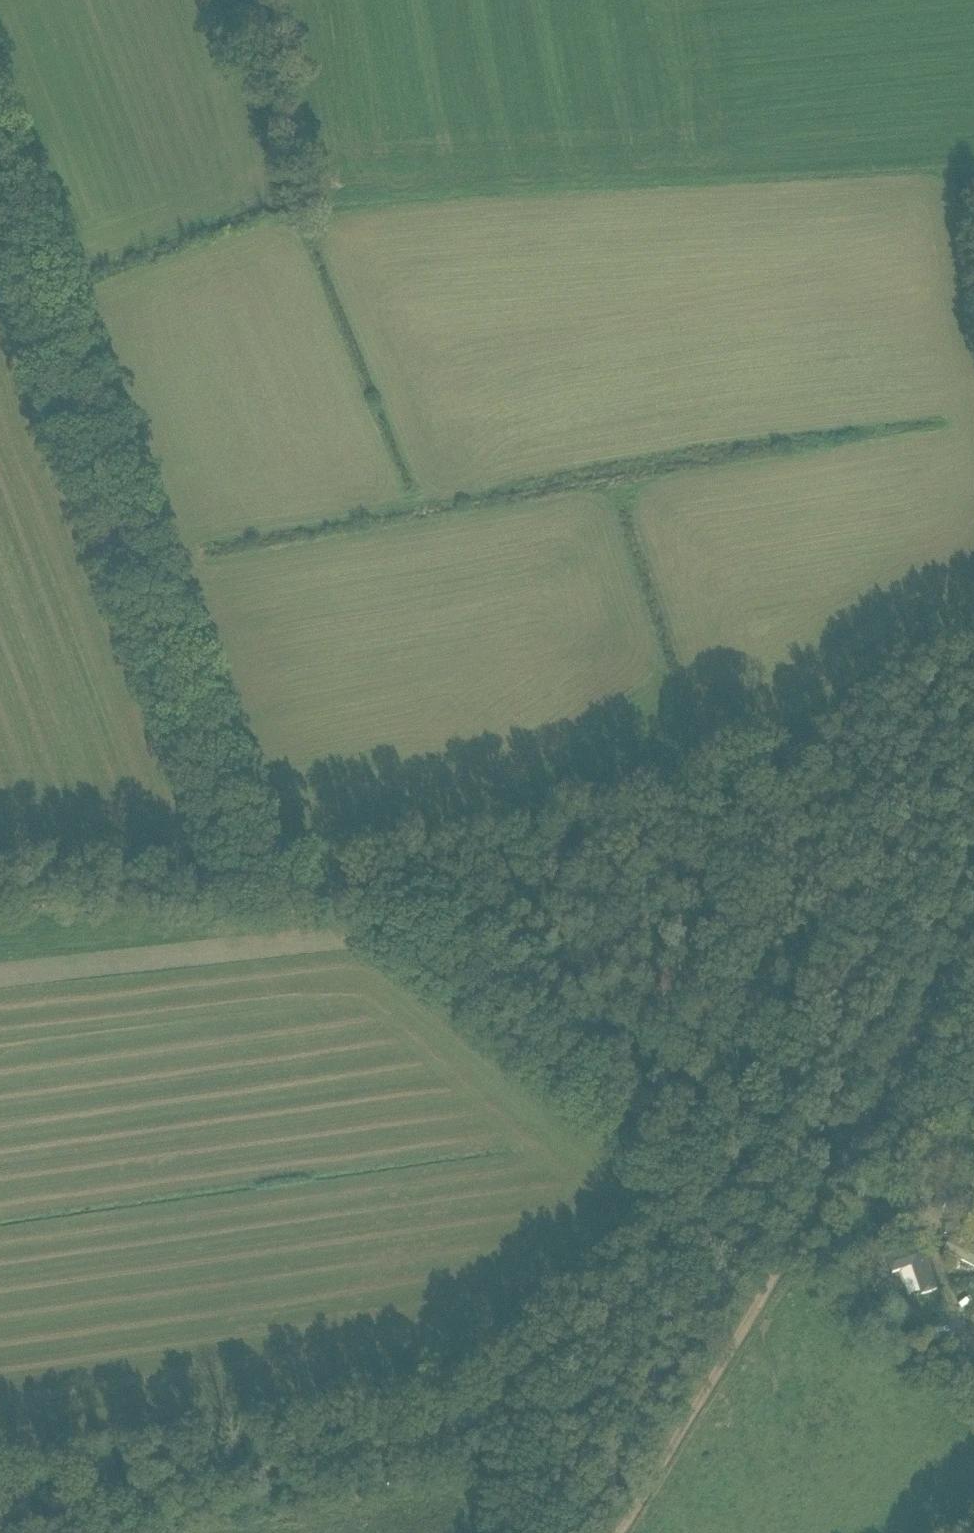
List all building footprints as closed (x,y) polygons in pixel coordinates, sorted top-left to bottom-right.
[(902,1270),(907,1293),(934,1287),(924,1245),(888,1253),(892,1273),(902,1270)]
